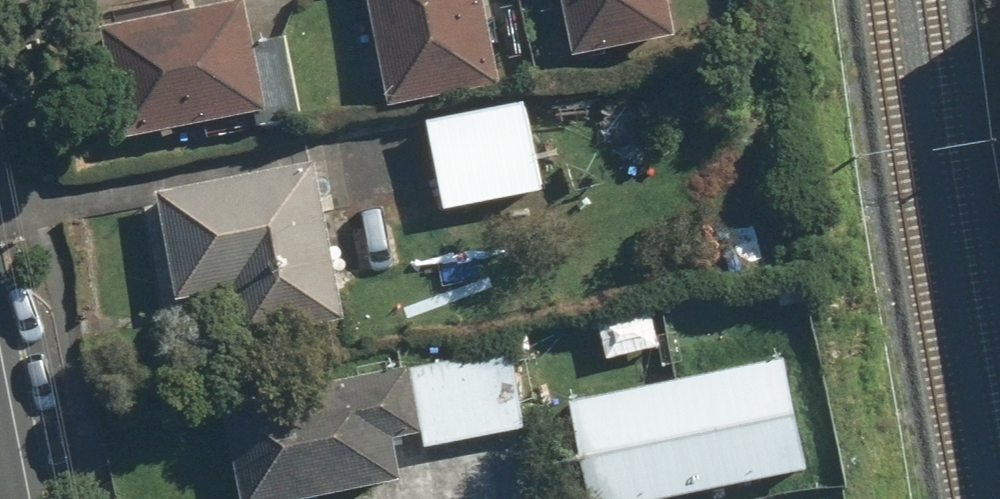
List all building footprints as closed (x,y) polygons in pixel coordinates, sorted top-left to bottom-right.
[(386,106),(498,84),(481,0),(364,0),(386,106)] [(568,49),(667,28),(662,0),(558,0),(568,49)] [(88,32),(108,136),(292,102),(281,39),(247,45),(240,4),(88,32)] [(434,212),(541,191),(533,149),(556,145),(548,103),(525,108),(523,100),(417,121),(434,212)] [(342,321),(308,160),(149,193),(172,299),(233,286),(244,342),(342,321)] [(236,498),(307,498),(396,482),(388,441),(419,435),(421,446),(524,427),(508,345),(217,400),(236,498)] [(565,407),(584,498),(647,498),(799,467),(777,363),(565,407)]
